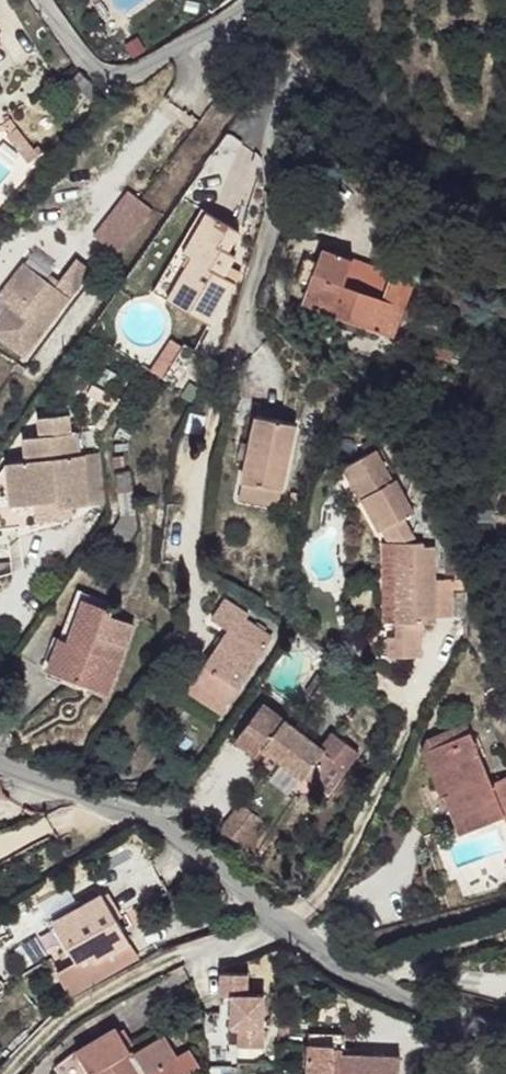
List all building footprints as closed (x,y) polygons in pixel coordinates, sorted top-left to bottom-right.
[(100,89),(86,81),(80,93),(92,102),(100,89)] [(17,127),(9,134),(29,160),(39,154),(17,127)] [(116,253),(152,210),(128,189),(92,232),(116,253)] [(189,261),(180,255),(201,211),(193,206),(150,297),(169,305),(189,261)] [(236,229),(201,211),(180,255),(189,261),(169,305),(182,311),(236,229)] [(226,250),(236,229),(182,311),(213,326),(234,280),(223,275),(228,264),(232,254),(226,250)] [(354,263),(325,252),(320,270),(303,264),(295,284),(311,289),(305,308),(394,340),(412,287),(392,280),(385,300),(345,288),(354,263)] [(0,315),(0,341),(19,356),(88,269),(72,258),(52,283),(22,259),(3,284),(16,294),(8,306),(0,315)] [(393,276),(354,263),(345,288),(385,300),(392,280),(393,276)] [(240,271),(228,264),(223,275),(234,280),(240,271)] [(0,288),(0,300),(8,306),(16,294),(3,284),(0,288)] [(449,352),(431,347),(427,358),(449,364),(453,353),(449,352)] [(468,404),(462,402),(460,408),(466,411),(468,404)] [(296,422),(256,414),(241,480),(281,489),(296,422)] [(70,415),(41,418),(44,438),(26,440),(30,463),(10,465),(16,507),(36,505),(60,502),(58,486),(70,485),(72,495),(92,493),(86,457),(81,458),(81,450),(79,432),(73,433),(70,415)] [(99,447),(81,450),(81,458),(86,457),(92,493),(105,491),(99,447)] [(377,449),(347,468),(364,497),(367,496),(383,531),(386,530),(393,545),(405,544),(416,546),(403,522),(416,515),(395,481),(393,482),(377,449)] [(0,479),(0,514),(2,531),(39,526),(38,520),(36,505),(16,507),(10,465),(0,479)] [(281,489),(241,480),(237,496),(278,505),(281,489)] [(70,485),(58,486),(60,502),(63,518),(75,516),(72,495),(70,485)] [(60,502),(36,505),(38,520),(63,518),(60,502)] [(416,546),(405,544),(398,640),(390,639),(387,661),(419,664),(421,636),(426,637),(426,628),(424,547),(416,546)] [(430,546),(424,547),(426,628),(433,628),(434,619),(437,580),(439,553),(431,550),(430,546)] [(453,585),(437,580),(434,619),(449,621),(453,585)] [(52,636),(59,636),(69,593),(62,591),(52,636)] [(98,598),(69,593),(59,636),(66,638),(59,670),(106,681),(121,610),(97,605),(98,598)] [(226,598),(214,618),(229,629),(189,692),(223,715),(275,636),(248,618),(250,615),(226,598)] [(358,635),(355,657),(377,667),(379,637),(358,635)] [(59,636),(52,636),(45,668),(59,670),(66,638),(59,636)] [(340,674),(323,666),(311,685),(328,694),(340,674)] [(327,736),(267,697),(244,735),(266,749),(271,742),(314,769),(316,766),(340,781),(366,737),(337,718),(327,736)] [(426,734),(446,779),(440,781),(457,820),(500,802),(505,813),(505,812),(505,768),(502,760),(487,766),(465,718),(426,734)] [(277,815),(254,801),(237,828),(260,842),(277,815)] [(103,895),(81,910),(94,929),(89,933),(101,952),(115,944),(124,939),(128,945),(152,930),(122,883),(103,895)] [(100,892),(67,913),(84,935),(89,933),(74,915),(81,910),(103,895),(100,892)] [(74,915),(89,933),(94,929),(81,910),(74,915)] [(101,952),(82,965),(94,985),(159,941),(152,930),(128,945),(121,950),(115,944),(101,952)] [(124,939),(115,944),(121,950),(128,945),(124,939)] [(243,985),(241,963),(214,966),(216,989),(227,988),(230,1019),(238,1018),(240,1038),(264,1036),(260,983),(243,985)] [(107,1042),(126,1073),(166,1073),(208,1047),(197,1028),(166,1045),(145,1018),(107,1042)] [(339,1027),(338,1038),(361,1039),(361,1049),(371,1049),(374,1031),(339,1027)] [(338,1038),(335,1073),(424,1073),(427,1055),(371,1049),(361,1049),(361,1039),(338,1038)]
